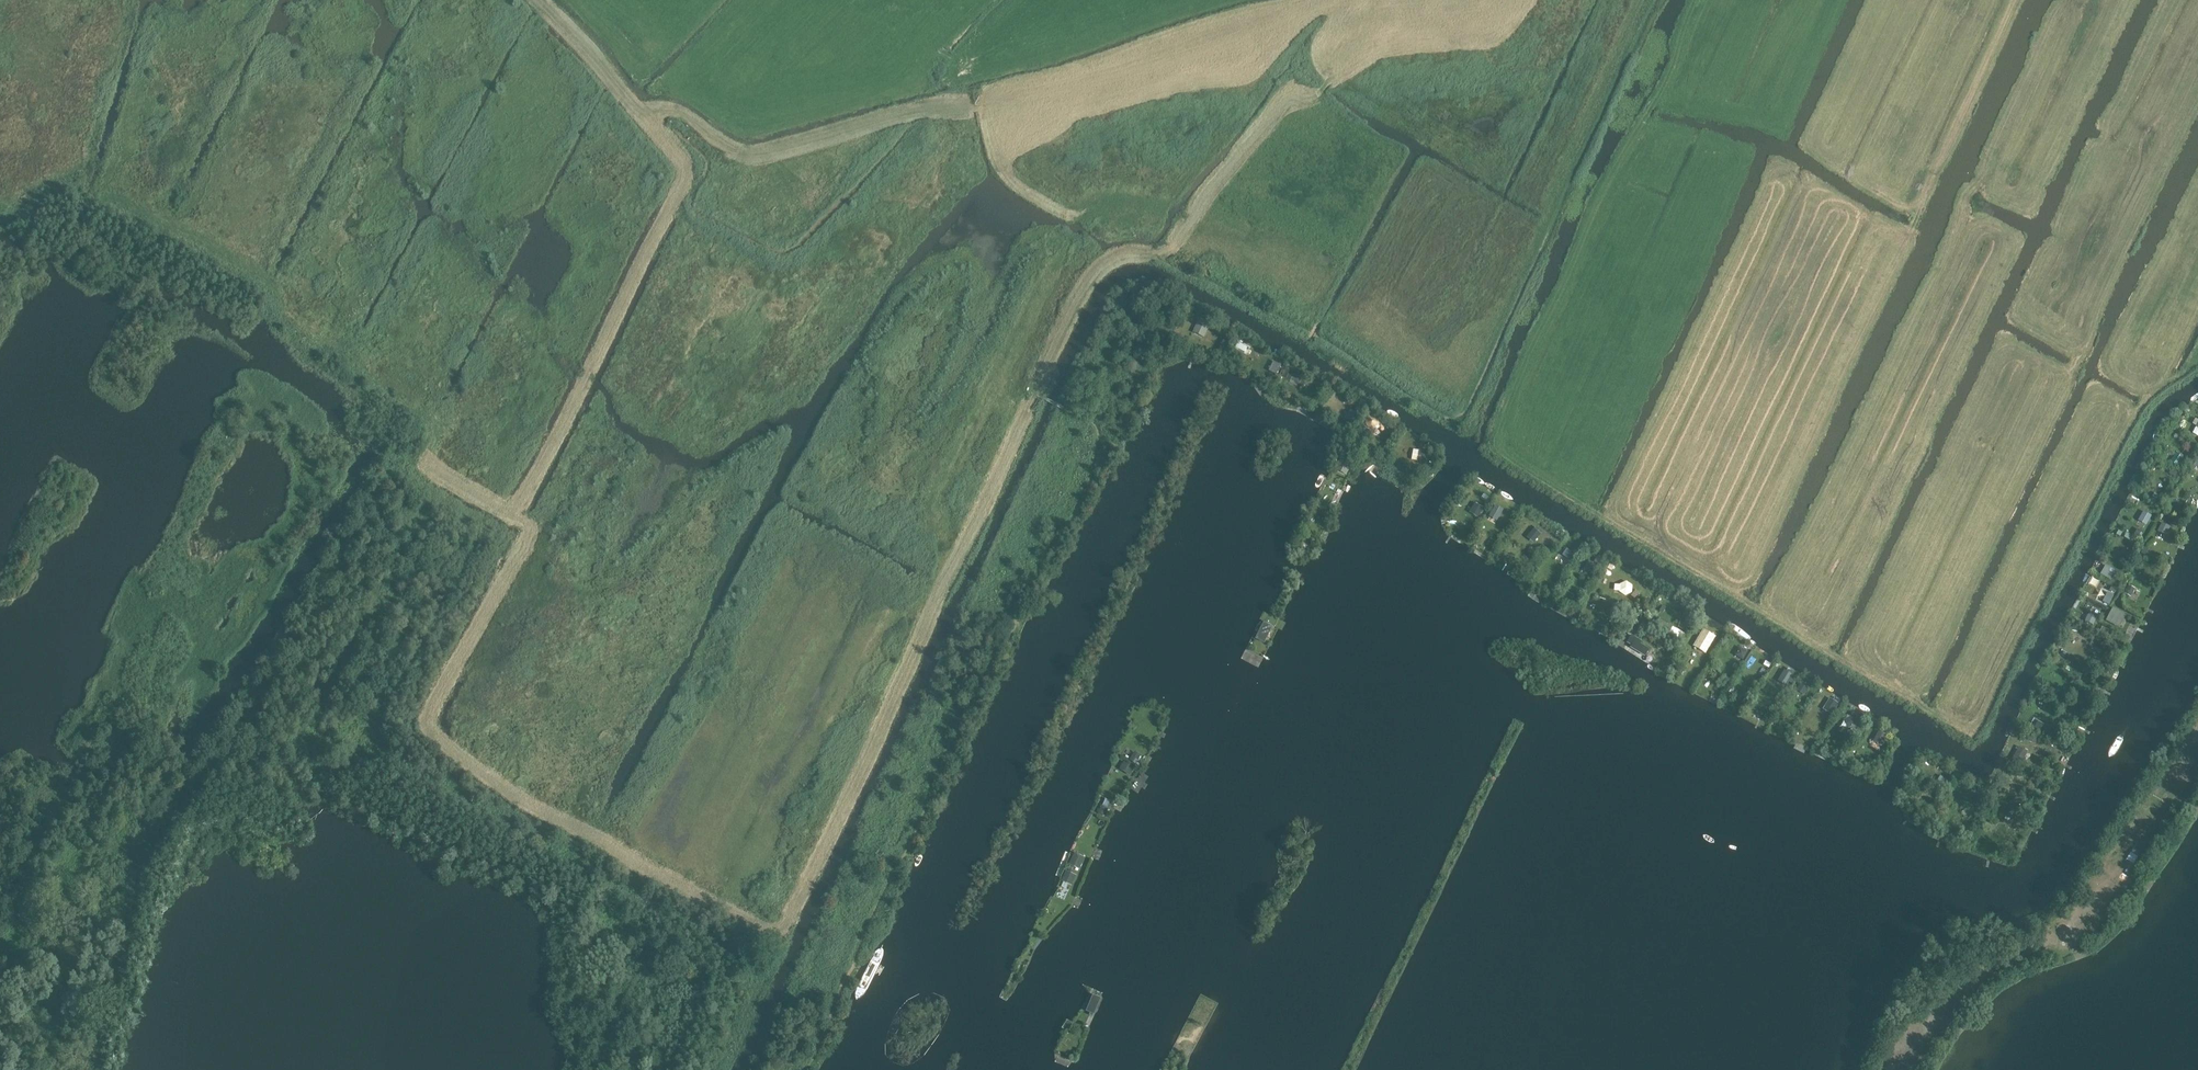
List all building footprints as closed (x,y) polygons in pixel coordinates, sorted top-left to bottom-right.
[(1193,332),(1204,338),(1210,326),(1199,321),(1193,332)] [(1274,362),(1269,371),(1277,375),(1281,366),(1274,362)] [(1353,411),(1346,421),(1352,424),(1358,415),(1353,411)] [(1421,450),(1419,461),(1427,463),(1429,452),(1421,450)] [(1342,459),(1338,468),(1347,472),(1351,463),(1342,459)] [(1475,504),(1472,509),(1480,514),(1483,508),(1476,504),(1475,504)] [(1495,506),(1490,516),(1497,520),(1503,510),(1495,506)] [(2144,512),(2139,520),(2146,524),(2151,516),(2144,512)] [(2162,523),(2158,531),(2166,534),(2170,527),(2162,523)] [(1534,528),(1529,535),(1536,541),(1541,534),(1542,532),(1536,527),(1535,529),(1534,528)] [(1565,548),(1563,551),(1565,552),(1563,555),(1572,561),(1576,556),(1566,549),(1565,548)] [(2105,567),(2101,574),(2109,579),(2113,572),(2105,567)] [(1620,585),(1620,592),(1625,595),(1631,593),(1632,586),(1626,582),(1620,585)] [(2129,586),(2124,594),(2130,597),(2134,589),(2129,586)] [(1636,590),(1631,596),(1635,599),(1640,593),(1636,590)] [(2107,594),(2103,602),(2109,604),(2113,596),(2107,594)] [(2089,613),(2085,621),(2093,625),(2097,617),(2089,613)] [(1661,620),(1658,624),(1671,632),(1675,628),(1661,620)] [(1264,623),(1259,633),(1267,637),(1272,627),(1264,623)] [(2102,628),(2099,634),(2105,637),(2108,631),(2102,628)] [(2094,638),(2090,646),(2101,653),(2105,645),(2094,638)] [(1630,639),(1627,642),(1632,645),(1631,647),(1641,653),(1645,648),(1630,639)] [(1740,647),(1735,655),(1743,660),(1747,652),(1740,647)] [(2070,655),(2068,660),(2074,664),(2077,659),(2070,655)] [(1784,670),(1780,677),(1789,682),(1792,684),(1796,677),(1793,675),(1795,672),(1788,668),(1786,671),(1784,670)] [(1800,684),(1796,690),(1803,695),(1807,689),(1800,684)] [(1830,699),(1825,706),(1833,711),(1838,703),(1840,701),(1835,698),(1833,701),(1830,699)] [(1854,715),(1845,719),(1850,728),(1858,723),(1854,715)] [(2038,721),(2034,729),(2040,732),(2044,725),(2038,721)] [(1879,731),(1875,739),(1883,743),(1887,736),(1879,731)] [(2050,731),(2047,736),(2054,739),(2056,734),(2050,731)] [(2032,735),(2029,740),(2035,743),(2038,738),(2032,735)] [(1849,742),(1845,747),(1850,751),(1853,746),(1849,742)] [(2016,752),(2012,760),(2013,761),(2012,763),(2019,767),(2020,765),(2021,765),(2025,757),(2016,752)] [(1134,754),(1130,760),(1135,764),(1139,758),(1134,754)] [(1125,762),(1121,768),(1130,773),(1134,768),(1132,767),(1133,765),(1128,762),(1127,764),(1125,762)] [(1940,776),(1936,784),(1942,788),(1947,780),(1940,776)] [(1939,791),(1935,798),(1938,801),(1943,793),(1939,791)] [(2014,799),(2010,804),(2017,809),(2020,804),(2014,799)] [(1101,808),(1098,813),(1108,817),(1110,813),(1101,808)] [(2006,812),(2001,816),(2007,822),(2011,818),(2006,812)] [(1074,856),(1070,865),(1079,869),(1083,861),(1074,856)] [(1067,871),(1063,879),(1073,883),(1077,876),(1067,871)] [(1975,948),(1978,954),(1991,949),(1988,943),(1975,948)] [(1091,1002),(1087,1011),(1091,1013),(1090,1015),(1093,1017),(1094,1015),(1098,1004),(1091,1002)]
